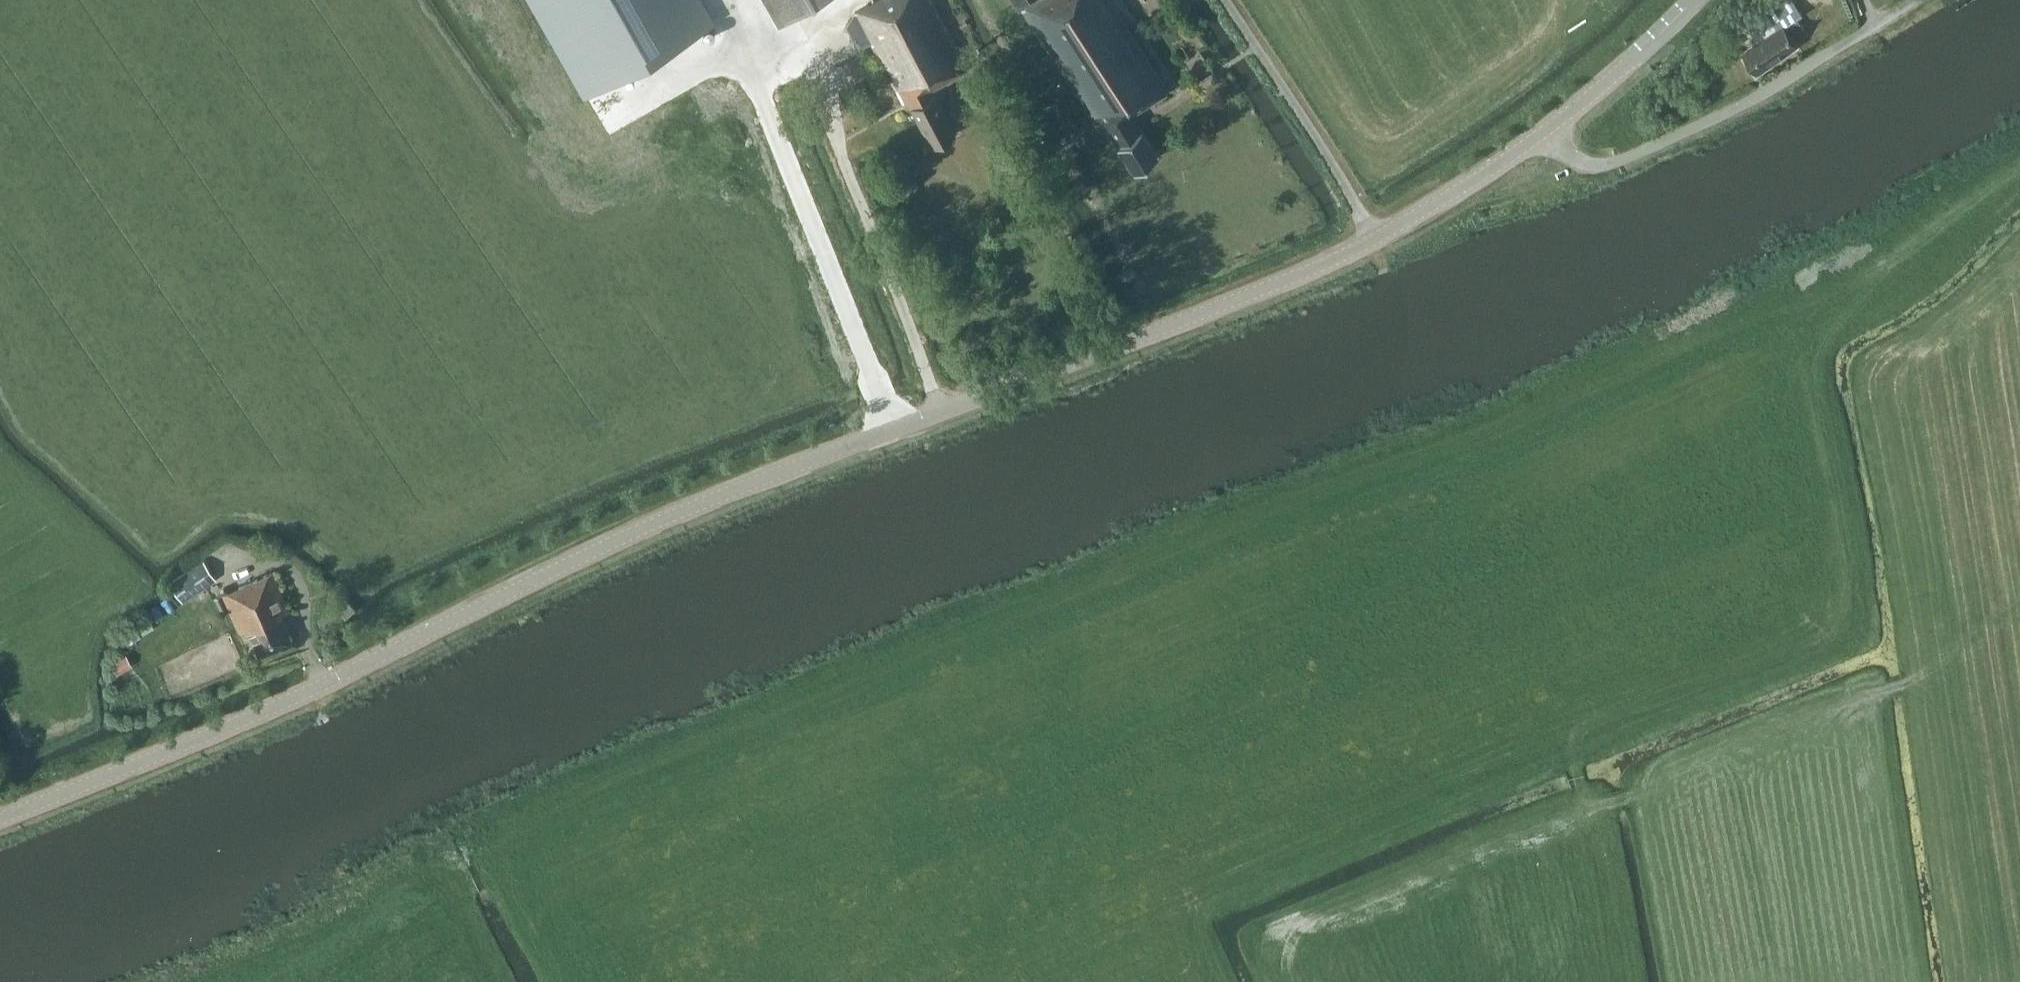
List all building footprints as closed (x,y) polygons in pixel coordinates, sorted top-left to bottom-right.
[(585,92),(711,20),(700,0),(532,0),(585,92)] [(778,25),(823,0),(764,0),(778,25)] [(932,0),(873,0),(853,11),(854,11),(845,25),(858,48),(870,42),(903,104),(908,101),(931,144),(954,132),(931,88),(968,68),(932,0)] [(1110,0),(1033,0),(1029,2),(1028,0),(1011,0),(1017,10),(1020,8),(1096,124),(1101,120),(1133,169),(1157,154),(1131,114),(1168,90),(1110,0)] [(1798,45),(1791,35),(1803,27),(1796,17),(1802,13),(1794,0),(1767,0),(1761,4),(1764,9),(1745,22),(1757,41),(1742,51),(1757,73),(1798,45)] [(1142,6),(1131,12),(1137,21),(1148,15),(1142,6)] [(845,85),(867,74),(857,54),(835,65),(845,85)] [(182,602),(216,579),(203,559),(169,581),(182,602)] [(290,609),(272,570),(221,593),(221,594),(227,607),(238,632),(247,628),(257,652),(292,637),(281,613),(290,609)] [(227,607),(221,594),(214,597),(220,610),(227,607)] [(117,674),(132,665),(126,653),(110,662),(117,674)]
